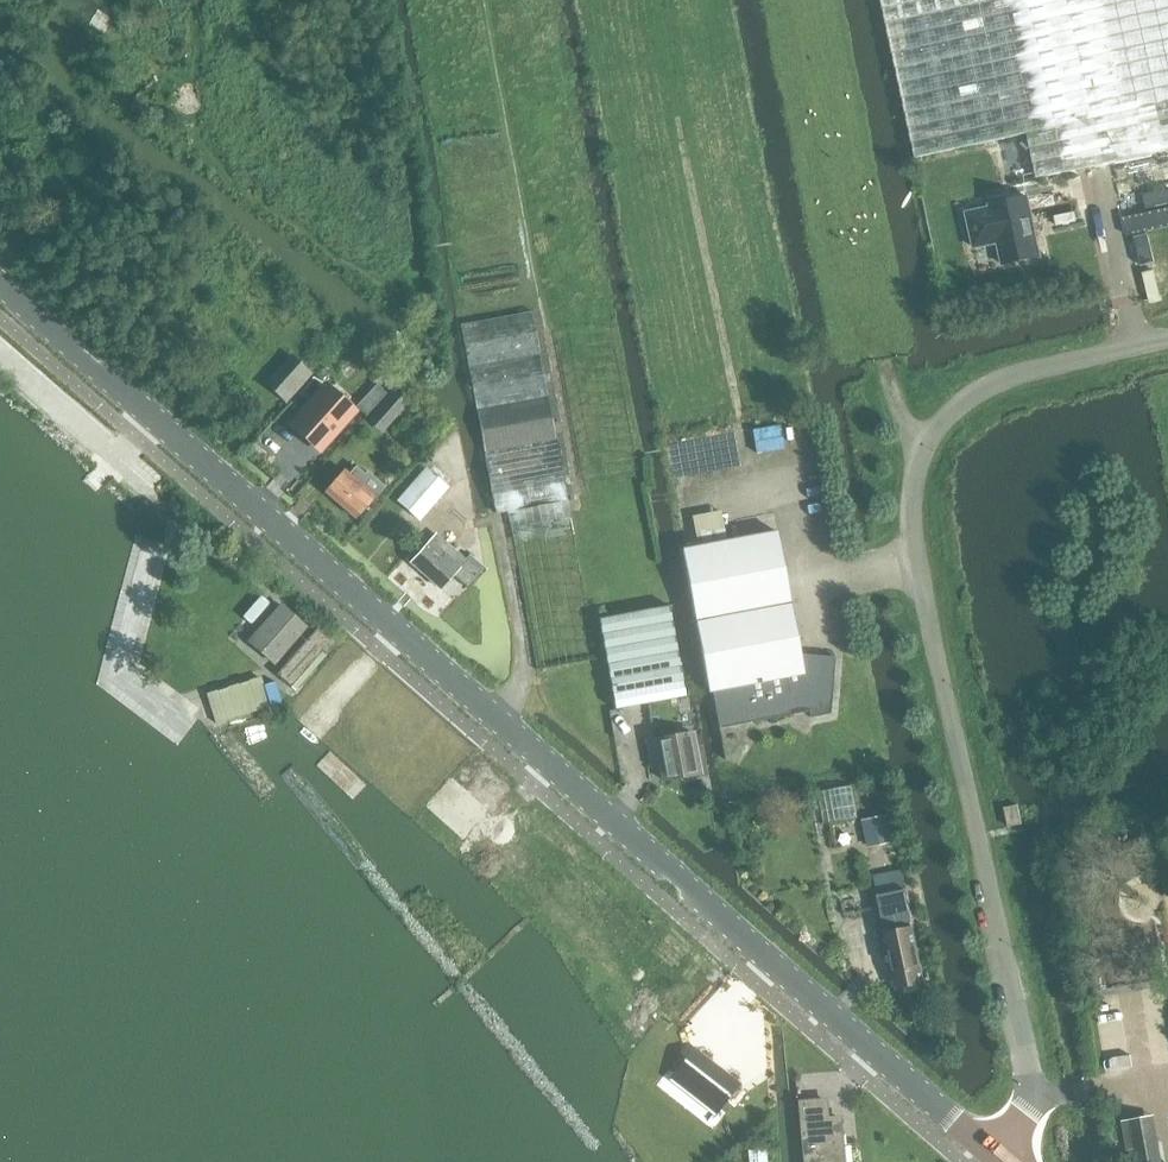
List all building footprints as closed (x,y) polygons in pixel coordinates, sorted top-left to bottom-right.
[(916,159),(1027,135),(1036,179),(1167,150),(1167,0),(881,0),(916,159)] [(1040,257),(1029,197),(987,205),(988,208),(967,212),(974,247),(998,242),(1003,264),(1040,257)] [(596,658),(568,501),(555,440),(547,397),(530,311),(460,324),(476,410),(483,454),(496,514),(508,512),(536,669),(596,658)] [(394,391),(369,419),(381,430),(406,402),(394,391)] [(270,447),(300,472),(334,432),(304,407),(270,447)] [(340,473),(325,491),(356,518),(375,497),(375,496),(385,485),(367,469),(365,472),(356,464),(348,472),(344,469),(340,473)] [(419,522),(447,488),(426,469),(397,502),(419,522)] [(830,713),(835,657),(800,654),(776,532),(682,549),(708,691),(712,690),(719,727),(809,711),(810,717),(830,713)] [(465,560),(454,550),(436,534),(410,562),(440,588),(452,575),(468,589),(485,569),(469,555),(465,560)] [(257,632),(248,642),(275,664),(282,655),(306,628),(280,605),(257,632)] [(615,710),(686,697),(668,606),(597,619),(615,710)] [(326,655),(336,643),(318,627),(277,675),(292,687),(323,654),(326,655)] [(700,773),(695,749),(692,732),(648,741),(652,767),(660,766),(662,780),(700,773)] [(1008,827),(1008,826),(1021,824),(1017,805),(1003,808),(1008,827)] [(869,846),(892,842),(887,816),(864,821),(869,846)] [(924,983),(916,945),(917,944),(902,870),(874,876),(897,988),(924,983)] [(740,1085),(693,1050),(676,1074),(688,1084),(690,1082),(724,1107),(740,1085)] [(807,1150),(808,1161),(844,1161),(842,1130),(829,1131),(826,1101),(802,1103),(807,1150)] [(1154,1115),(1123,1121),(1127,1149),(1134,1148),(1136,1161),(1161,1161),(1154,1115)]
